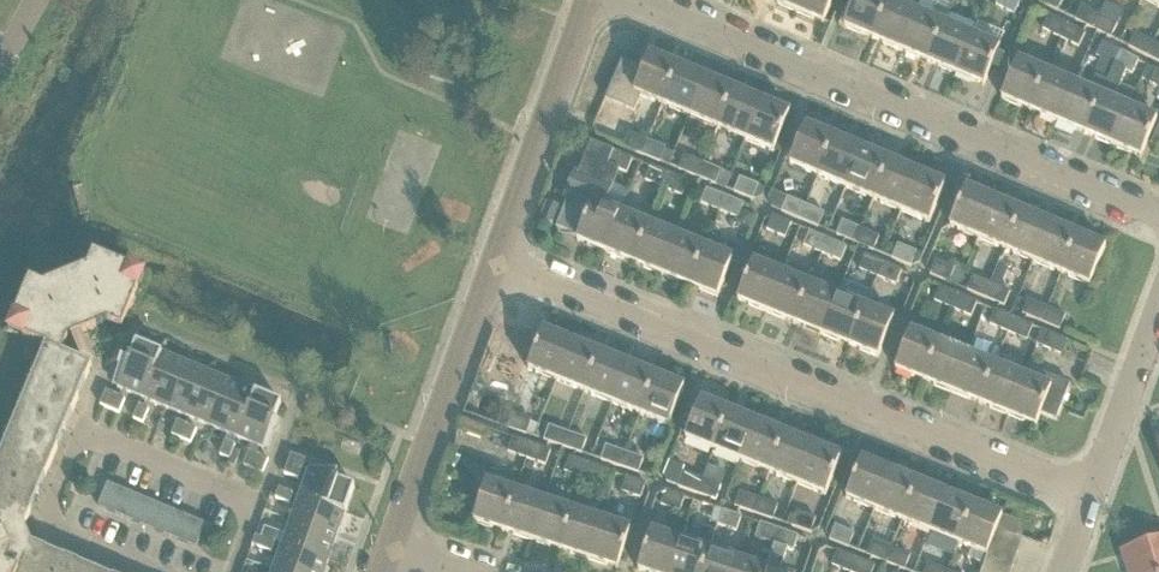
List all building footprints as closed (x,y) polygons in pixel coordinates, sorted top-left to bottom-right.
[(800,0),(769,0),(795,11),(800,0)] [(795,11),(823,23),(833,0),(800,0),(795,11)] [(872,39),(888,0),(855,0),(844,27),(872,39)] [(900,50),(916,12),(888,0),(872,39),(900,50)] [(900,50),(927,62),(943,24),(951,6),(937,0),(930,18),(916,12),(900,50)] [(1020,0),(997,0),(995,5),(1013,14),(1020,0)] [(1057,10),(1062,0),(1039,0),(1039,1),(1057,10)] [(1092,28),(1099,14),(1081,5),(1074,19),(1092,28)] [(1117,24),(1099,14),(1092,28),(1110,37),(1117,24)] [(1042,29),(1060,38),(1067,24),(1049,15),(1042,29)] [(955,73),(971,35),(943,24),(927,62),(955,73)] [(1085,33),(1067,24),(1060,38),(1078,47),(1085,33)] [(1146,56),(1153,42),(1135,33),(1128,47),(1146,56)] [(999,47),(971,35),(955,73),(983,85),(999,47)] [(1096,56),(1114,65),(1121,51),(1103,42),(1096,56)] [(1153,42),(1146,56),(1158,62),(1158,45),(1153,42)] [(1139,60),(1121,51),(1114,65),(1132,74),(1139,60)] [(662,104),(678,66),(650,54),(644,69),(621,60),(605,99),(634,111),(641,95),(662,104)] [(1029,110),(1045,72),(1017,60),(1001,98),(1029,110)] [(662,104),(690,116),(706,78),(678,66),(662,104)] [(1156,69),(1149,83),(1158,88),(1158,70),(1156,69)] [(1029,110),(1057,122),(1073,84),(1045,72),(1029,110)] [(690,116),(717,128),(733,89),(706,78),(690,116)] [(1084,134),(1101,95),(1073,84),(1057,122),(1084,134)] [(745,139),(761,101),(733,89),(717,128),(745,139)] [(1084,134),(1112,145),(1128,107),(1101,95),(1084,134)] [(761,101),(745,139),(773,151),(789,113),(761,101)] [(1112,145),(1140,157),(1157,119),(1128,107),(1112,145)] [(818,175),(834,137),(805,125),(789,163),(818,175)] [(1156,131),(1150,143),(1158,147),(1158,132),(1156,131)] [(641,154),(647,140),(628,132),(622,146),(641,154)] [(818,175),(845,187),(861,149),(834,137),(818,175)] [(665,147),(647,140),(641,154),(659,162),(665,147)] [(604,251),(620,213),(605,206),(620,169),(627,172),(632,158),(590,141),(556,227),(578,236),(576,240),(604,251)] [(845,187),(873,199),(889,160),(861,149),(845,187)] [(697,177),(702,162),(684,155),(678,169),(697,177)] [(873,199),(901,211),(917,172),(889,160),(873,199)] [(702,162),(697,177),(715,184),(721,170),(702,162)] [(644,180),(663,187),(669,173),(650,166),(644,180)] [(917,172),(901,211),(929,222),(945,184),(917,172)] [(687,181),(669,173),(663,187),(681,195),(687,181)] [(740,177),(734,192),(752,199),(758,185),(740,177)] [(700,203),(719,210),(725,196),(706,188),(700,203)] [(977,238),(994,199),(966,188),(949,226),(977,238)] [(743,203),(725,196),(719,210),(737,218),(743,203)] [(799,219),(806,205),(787,197),(781,211),(799,219)] [(977,238),(1005,250),(1022,211),(994,199),(977,238)] [(806,205),(799,219),(818,227),(824,213),(806,205)] [(1005,250),(1033,261),(1050,223),(1022,211),(1005,250)] [(604,251),(633,263),(648,224),(620,213),(604,251)] [(791,223),(772,215),(766,230),(785,238),(791,223)] [(854,242),(860,228),(842,220),(836,235),(854,242)] [(1061,273),(1078,235),(1050,223),(1033,261),(1061,273)] [(661,274),(676,235),(648,224),(633,263),(661,274)] [(860,228),(854,242),(873,250),(879,236),(860,228)] [(803,245),(822,253),(827,239),(809,231),(803,245)] [(689,285),(704,247),(701,246),(703,240),(694,237),(692,242),(676,235),(661,274),(689,285)] [(1089,285),(1106,247),(1078,235),(1061,273),(1089,285)] [(846,247),(827,239),(822,253),(840,261),(846,247)] [(897,244),(891,258),(910,266),(916,252),(897,244)] [(733,258),(704,247),(689,285),(717,297),(733,258)] [(29,278),(7,331),(44,347),(61,354),(67,339),(109,320),(123,326),(138,291),(145,273),(92,251),(86,265),(44,284),(29,278)] [(859,269),(877,277),(883,262),(865,254),(859,269)] [(936,260),(930,274),(948,282),(954,268),(936,260)] [(766,311),(781,273),(753,261),(737,300),(766,311)] [(901,270),(883,262),(877,277),(895,284),(901,270)] [(793,323),(809,284),(781,273),(766,311),(793,323)] [(967,290),(985,298),(991,284),(973,276),(967,290)] [(821,334),(837,295),(809,284),(793,323),(821,334)] [(1010,292),(991,284),(985,298),(1004,306),(1010,292)] [(952,308),(958,294),(940,286),(934,301),(952,308)] [(976,302),(958,294),(952,308),(970,316),(976,302)] [(849,345),(865,307),(837,295),(821,334),(849,345)] [(1022,314),(1041,321),(1047,307),(1028,299),(1022,314)] [(865,307),(849,345),(878,357),(893,318),(865,307)] [(1065,315),(1047,307),(1041,321),(1059,329),(1065,315)] [(1007,332),(1014,318),(995,310),(989,324),(1007,332)] [(1014,318),(1007,332),(1026,340),(1032,325),(1014,318)] [(556,380),(571,341),(543,330),(528,369),(556,380)] [(923,380),(938,342),(910,330),(895,369),(923,380)] [(1043,347),(1061,355),(1062,355),(1068,341),(1049,333),(1043,347)] [(584,391),(599,353),(571,341),(556,380),(584,391)] [(951,392),(966,353),(938,342),(923,380),(951,392)] [(138,396),(156,351),(136,343),(117,387),(138,396)] [(529,351),(515,345),(501,380),(515,385),(529,351)] [(0,452),(0,516),(24,526),(91,366),(61,354),(44,347),(0,452)] [(159,404),(177,360),(156,351),(138,396),(159,404)] [(612,403),(628,364),(599,353),(584,391),(612,403)] [(979,403),(995,364),(966,353),(951,392),(979,403)] [(179,413),(198,369),(177,360),(159,404),(179,413)] [(612,403),(640,414),(656,375),(628,364),(612,403)] [(1007,414),(1023,376),(995,364),(979,403),(1007,414)] [(200,422),(219,377),(198,369),(179,413),(200,422)] [(1007,414),(1035,426),(1042,410),(1057,416),(1070,384),(1042,372),(1038,382),(1023,376),(1007,414)] [(656,375),(640,414),(668,426),(684,387),(656,375)] [(221,430),(239,386),(219,377),(200,422),(221,430)] [(242,439),(260,395),(239,386),(221,430),(242,439)] [(100,404),(110,408),(116,394),(106,390),(100,404)] [(125,398),(116,394),(110,408),(119,412),(125,398)] [(260,395),(242,439),(263,448),(281,404),(260,395)] [(714,449),(729,411),(701,399),(685,438),(714,449)] [(149,408),(140,404),(134,418),(143,422),(149,408)] [(714,449),(741,461),(757,422),(729,411),(714,449)] [(531,419),(512,412),(506,427),(525,434),(531,419)] [(171,434),(181,438),(187,424),(177,420),(171,434)] [(769,472),(785,433),(757,422),(741,461),(769,472)] [(197,428),(187,424),(181,438),(191,443),(197,428)] [(562,447),(568,432),(549,425),(543,440),(562,447)] [(587,438),(568,432),(562,447),(582,453),(587,438)] [(797,483),(813,445),(785,433),(769,472),(797,483)] [(531,443),(512,437),(507,451),(526,458),(531,443)] [(231,459),(237,444),(226,440),(220,454),(231,459)] [(551,450),(531,443),(526,458),(545,465),(551,450)] [(600,460),(619,466),(624,452),(605,445),(600,460)] [(841,456),(813,445),(797,483),(826,495),(841,456)] [(244,464),(254,468),(260,454),(250,450),(244,464)] [(643,458),(624,452),(619,466),(638,473),(643,458)] [(291,453),(287,463),(302,468),(305,458),(291,453)] [(260,454),(254,468),(264,472),(269,458),(260,454)] [(564,471),(583,477),(588,462),(569,456),(564,471)] [(874,509),(889,470),(861,459),(845,497),(874,509)] [(588,462),(583,477),(603,484),(608,469),(588,462)] [(298,478),(302,468),(287,463),(284,473),(298,478)] [(309,470),(302,490),(347,507),(354,487),(309,470)] [(874,509),(902,520),(917,482),(889,470),(874,509)] [(678,487),(697,493),(702,478),(683,472),(678,487)] [(645,483),(626,476),(621,491),(640,497),(645,483)] [(721,485),(702,478),(697,493),(716,500),(721,485)] [(473,521),(502,531),(515,491),(486,481),(473,521)] [(929,532),(945,493),(917,482),(902,520),(929,532)] [(120,488),(108,483),(103,494),(115,499),(120,488)] [(293,492),(279,487),(275,497),(289,502),(293,492)] [(132,493),(120,488),(115,499),(127,504),(132,493)] [(340,526),(347,507),(302,490),(294,510),(340,526)] [(684,496),(665,490),(660,504),(679,511),(684,496)] [(531,540),(544,500),(515,491),(502,531),(531,540)] [(753,513),(759,498),(740,491),(735,506),(753,513)] [(144,498),(132,493),(127,504),(139,509),(144,498)] [(957,543),(973,504),(945,493),(929,532),(957,543)] [(115,499),(103,494),(98,505),(111,510),(115,499)] [(156,503),(144,498),(139,509),(152,514),(156,503)] [(759,498),(753,513),(772,519),(777,505),(759,498)] [(127,504),(115,499),(111,510),(123,515),(127,504)] [(531,540),(560,550),(573,510),(544,500),(531,540)] [(168,508),(156,503),(152,514),(164,519),(168,508)] [(139,509),(127,504),(123,515),(135,520),(139,509)] [(986,555),(991,542),(996,528),(1001,516),(973,504),(957,543),(986,555)] [(180,513),(168,508),(164,519),(176,524),(180,513)] [(152,514),(139,509),(135,520),(147,525),(152,514)] [(722,509),(717,524),(736,531),(741,516),(722,509)] [(333,546),(340,526),(294,510),(287,530),(333,546)] [(560,550),(588,559),(601,519),(573,510),(560,550)] [(796,511),(791,526),(810,532),(816,518),(796,511)] [(193,518),(180,513),(176,524),(188,529),(193,518)] [(164,519),(152,514),(147,525),(159,530),(164,519)] [(31,543),(24,526),(0,516),(0,571),(19,571),(31,543)] [(205,523),(193,518),(188,529),(200,534),(205,523)] [(176,524),(164,519),(159,530),(171,535),(176,524)] [(630,529),(601,519),(588,559),(617,568),(630,529)] [(755,537),(774,544),(779,529),(760,523),(755,537)] [(188,529),(176,524),(171,535),(183,540),(188,529)] [(828,539),(847,547),(853,533),(834,525),(828,539)] [(264,527),(260,537),(276,542),(279,533),(264,527)] [(996,528),(991,542),(1018,552),(1023,538),(996,528)] [(200,534),(188,529),(183,540),(196,545),(200,534)] [(798,536),(779,529),(774,544),(793,550),(798,536)] [(326,566),(333,546),(287,530),(280,549),(326,566)] [(680,540),(651,531),(638,570),(643,571),(670,571),(680,540)] [(272,552),(276,542),(260,537),(255,535),(252,545),(272,552)] [(1121,550),(1128,571),(1158,571),(1158,538),(1121,550)] [(709,550),(680,540),(670,571),(701,571),(709,550)] [(866,555),(885,562),(890,548),(872,540),(866,555)] [(986,555),(985,556),(1013,566),(1018,552),(991,542),(986,555)] [(19,571),(101,571),(31,543),(19,571)] [(909,556),(890,548),(885,562),(903,570),(909,556)] [(326,566),(280,549),(273,569),(281,571),(324,571),(326,566)] [(737,559),(709,550),(701,571),(733,571),(737,559)] [(849,571),(850,571),(856,558),(837,550),(831,565),(849,571)] [(986,571),(1011,571),(1013,566),(985,556),(980,570),(986,571)] [(850,571),(872,571),(874,566),(856,558),(850,571)] [(766,569),(737,559),(733,571),(765,571),(766,569)] [(946,571),(928,564),(924,571),(945,571),(946,571)]
